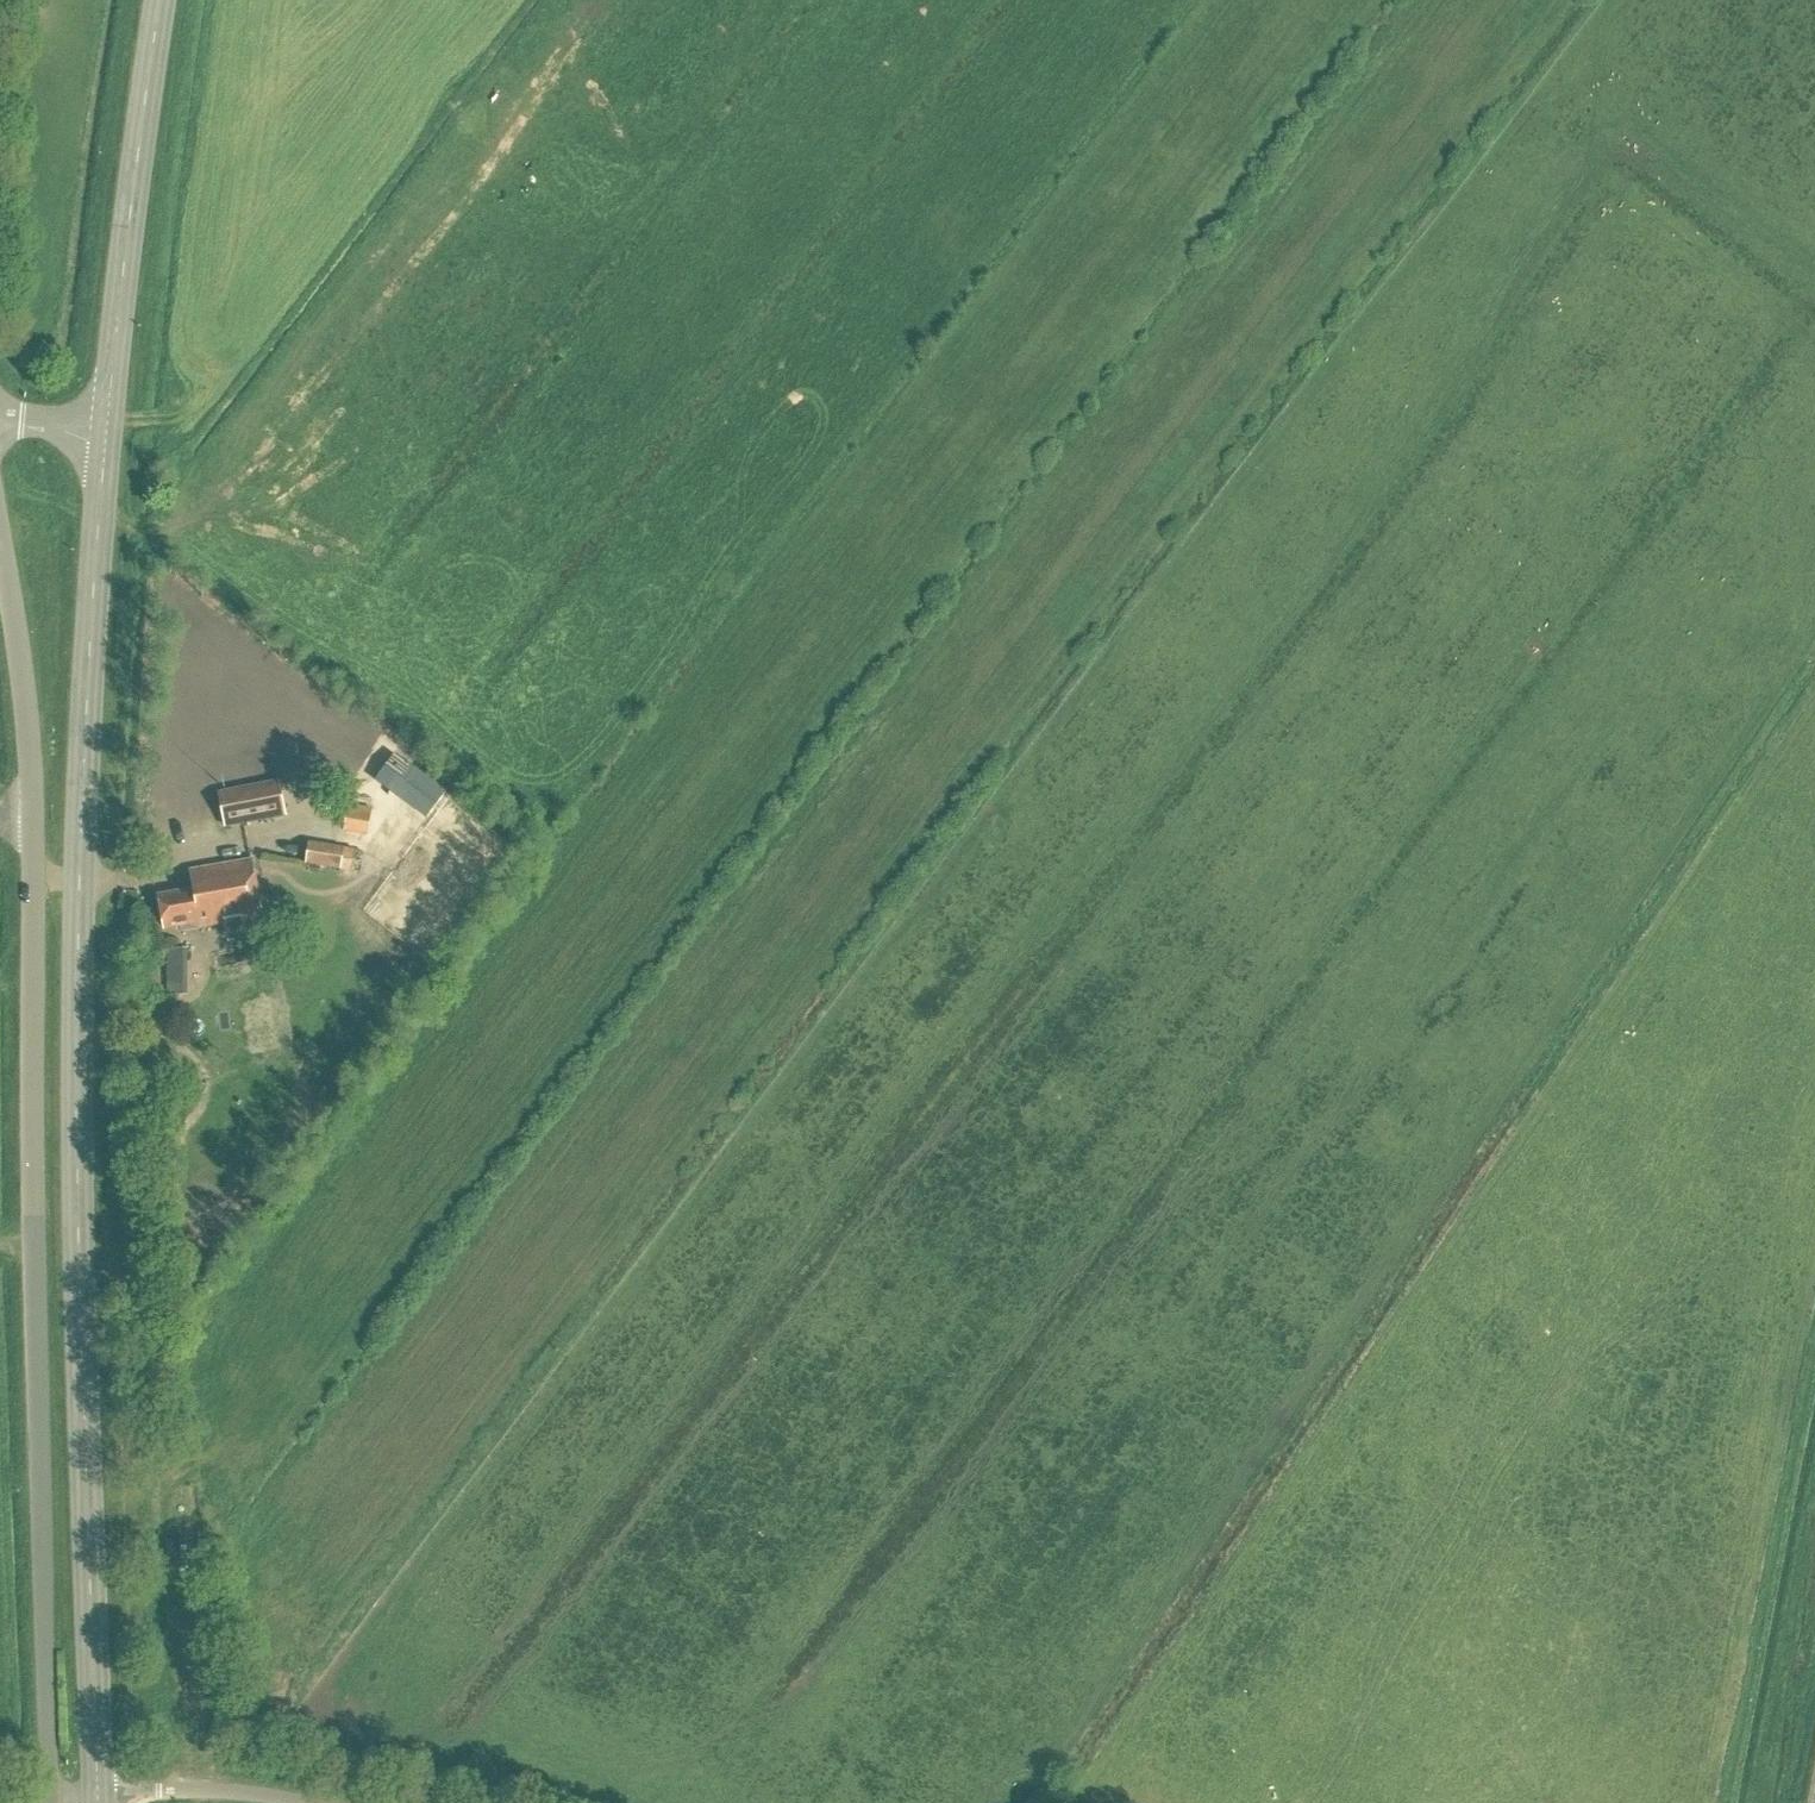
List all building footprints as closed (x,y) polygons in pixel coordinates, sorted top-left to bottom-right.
[(225,829),(287,818),(280,781),(218,793),(225,829)] [(385,838),(412,788),(402,782),(375,833),(385,838)] [(368,837),(373,810),(349,806),(345,833),(368,837)] [(342,871),(346,849),(311,843),(307,865),(342,871)] [(181,932),(263,916),(252,857),(188,869),(192,889),(157,895),(164,932),(180,929),(181,932)]
